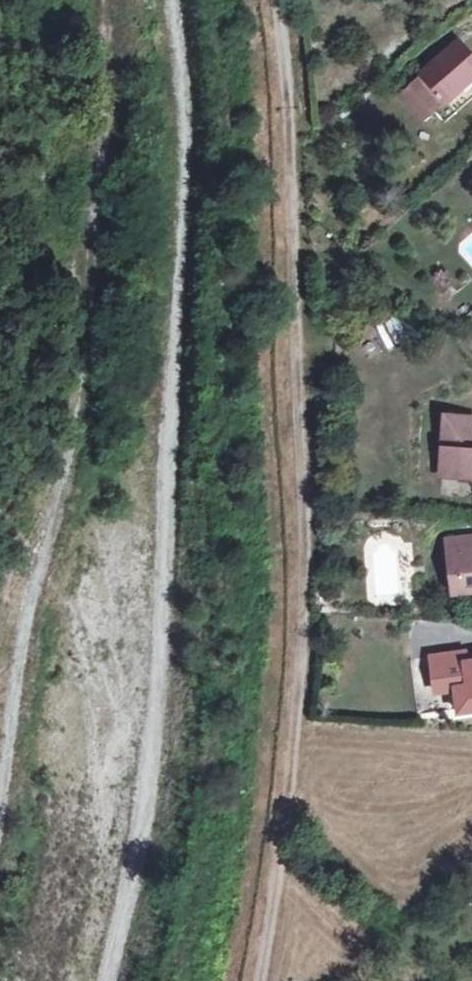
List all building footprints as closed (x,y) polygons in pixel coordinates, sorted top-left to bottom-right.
[(446,123),(471,101),(471,55),(460,41),(412,83),(438,114),(446,123)] [(438,114),(412,83),(397,96),(424,126),(438,114)] [(470,434),(471,417),(444,416),(441,473),(471,475),(471,434),(470,434)] [(446,540),(450,593),(471,591),(471,538),(446,540)] [(462,661),(461,651),(429,655),(433,690),(453,687),(456,712),(471,710),(471,660),(462,661)]
